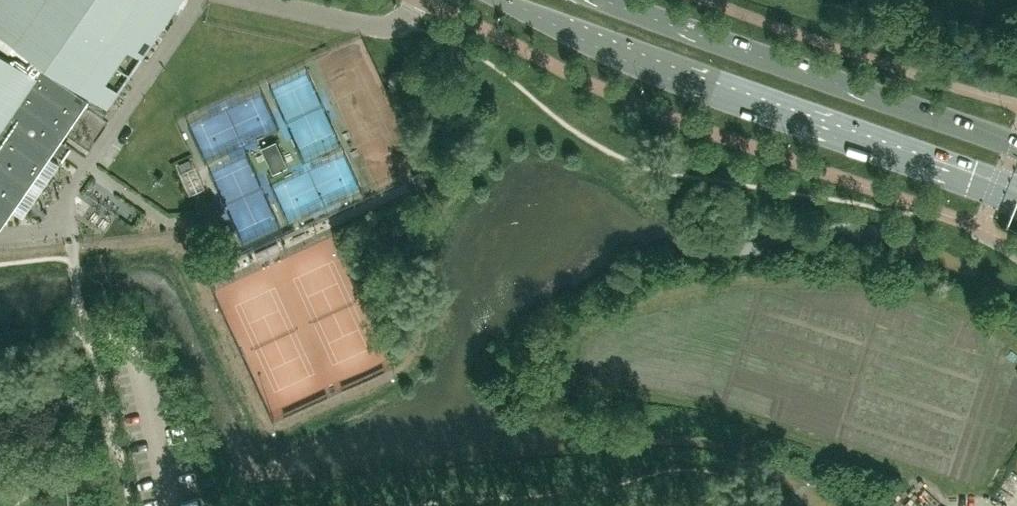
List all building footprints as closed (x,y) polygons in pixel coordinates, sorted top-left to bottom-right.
[(92,93),(107,104),(179,0),(0,0),(0,227),(12,209),(22,216),(59,163),(49,156),(53,150),(50,148),(57,138),(60,140),(92,93)]
